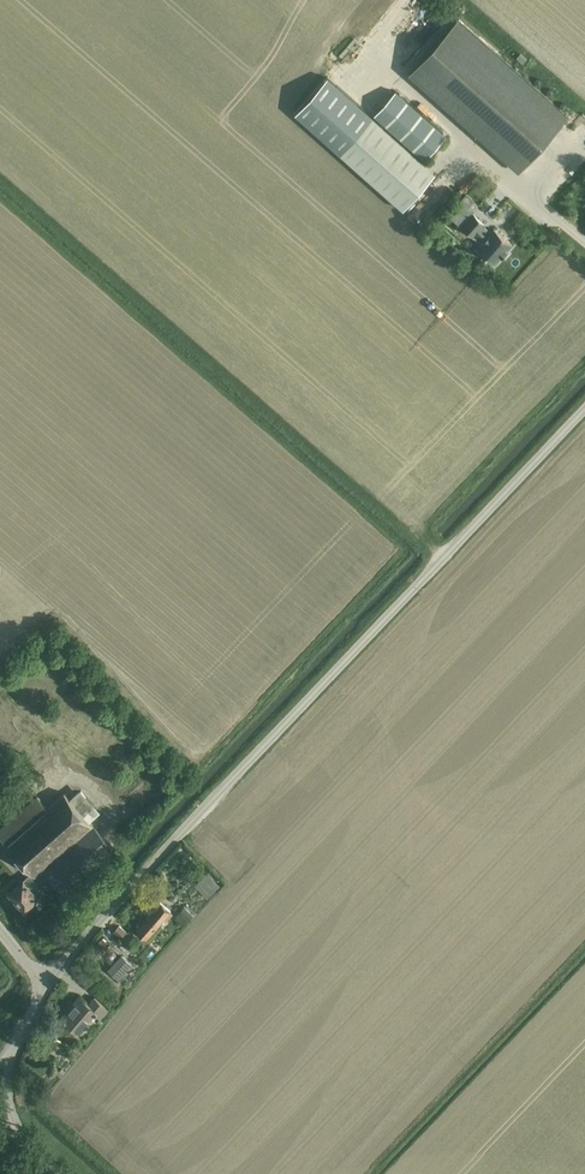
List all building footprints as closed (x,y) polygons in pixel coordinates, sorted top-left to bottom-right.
[(519,170),(567,116),(458,20),(451,13),(403,67),(411,74),(519,170)] [(315,91),(295,113),(309,126),(340,153),(403,209),(436,173),(372,116),(328,77),(315,91)] [(425,158),(442,138),(445,136),(395,92),(375,114),(425,158)] [(491,233),(483,226),(485,224),(474,213),(462,226),(473,237),(476,235),(483,241),(477,248),(494,263),(501,256),(502,257),(507,251),(506,250),(512,244),(495,229),(491,233)] [(64,793),(47,808),(37,796),(0,829),(0,837),(31,872),(9,892),(25,910),(40,897),(39,897),(45,892),(33,878),(35,876),(35,877),(43,870),(64,894),(114,849),(64,793)] [(184,907),(186,906),(180,900),(175,905),(181,910),(184,907)] [(167,922),(173,914),(160,903),(136,931),(146,939),(164,919),(167,922)] [(181,910),(180,912),(182,913),(190,919),(194,915),(186,908),(184,907),(181,910)] [(133,947),(138,942),(119,926),(114,932),(133,947)] [(121,955),(107,969),(117,979),(122,973),(131,964),(121,955)] [(88,1004),(79,996),(60,1018),(78,1033),(94,1014),(100,1019),(108,1009),(94,997),(88,1004)] [(58,1069),(54,1073),(56,1075),(60,1078),(65,1072),(62,1068),(59,1071),(58,1069)] [(35,1079),(28,1087),(34,1093),(41,1085),(35,1079)]
